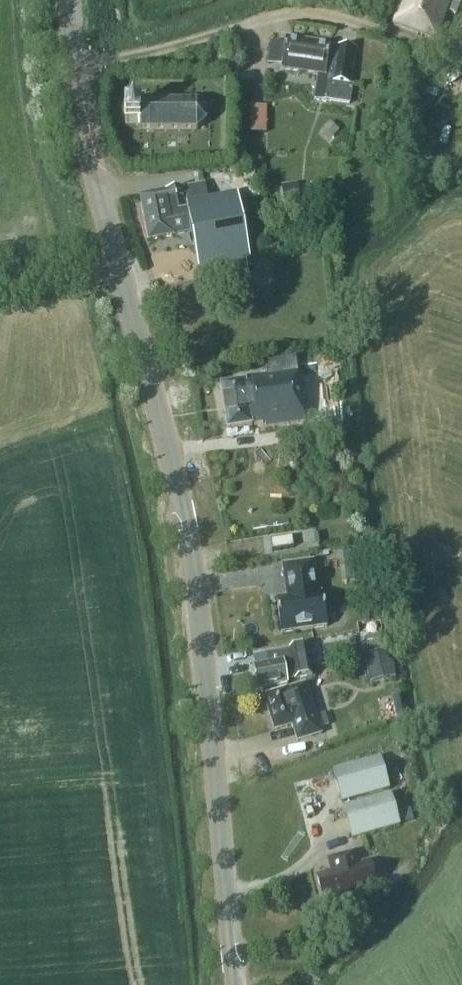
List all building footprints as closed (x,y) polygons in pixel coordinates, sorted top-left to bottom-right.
[(448,11),(456,14),(460,1),(461,2),(461,0),(399,0),(390,25),(437,42),(448,11)] [(329,45),(284,38),(284,43),(269,41),(266,63),(280,66),(280,69),(318,75),(317,82),(324,83),(322,101),(350,105),(353,85),(349,84),(354,48),(338,46),(337,48),(329,47),(329,45)] [(237,87),(237,78),(224,77),(224,86),(237,87)] [(267,150),(268,104),(255,103),(255,78),(238,78),(236,149),(267,150)] [(195,102),(141,102),(139,102),(138,108),(125,108),(125,113),(125,116),(124,119),(124,124),(138,124),(138,130),(140,130),(195,130),(195,131),(197,130),(197,129),(205,123),(206,121),(205,121),(205,111),(206,111),(205,110),(197,103),(195,102)] [(328,143),(339,130),(329,122),(318,134),(328,143)] [(282,205),(299,202),(296,184),(280,186),(282,205)] [(207,200),(204,185),(140,198),(149,241),(191,232),(199,271),(250,260),(237,194),(207,200)] [(265,427),(305,421),(296,358),(265,363),(267,375),(244,379),(244,382),(220,386),(227,429),(251,426),(251,425),(264,423),(265,427)] [(319,545),(317,534),(308,536),(311,547),(319,545)] [(345,581),(362,579),(359,554),(341,556),(345,581)] [(275,599),(280,634),(327,628),(322,592),(318,593),(314,561),(282,565),(286,597),(275,599)] [(367,650),(384,647),(381,634),(365,637),(367,650)] [(257,690),(287,684),(286,681),(311,676),(306,646),(289,650),(264,654),(266,664),(253,667),(257,690)] [(385,650),(367,654),(371,670),(388,666),(385,650)] [(315,718),(305,685),(286,691),(263,698),(274,732),(296,726),(301,742),(321,736),(319,730),(328,727),(324,715),(315,718)] [(341,803),(389,790),(380,757),(332,771),(341,803)] [(352,839),(399,826),(391,795),(343,809),(352,839)] [(355,852),(328,860),(331,872),(316,877),(323,902),(375,887),(369,863),(359,866),(355,852)]
